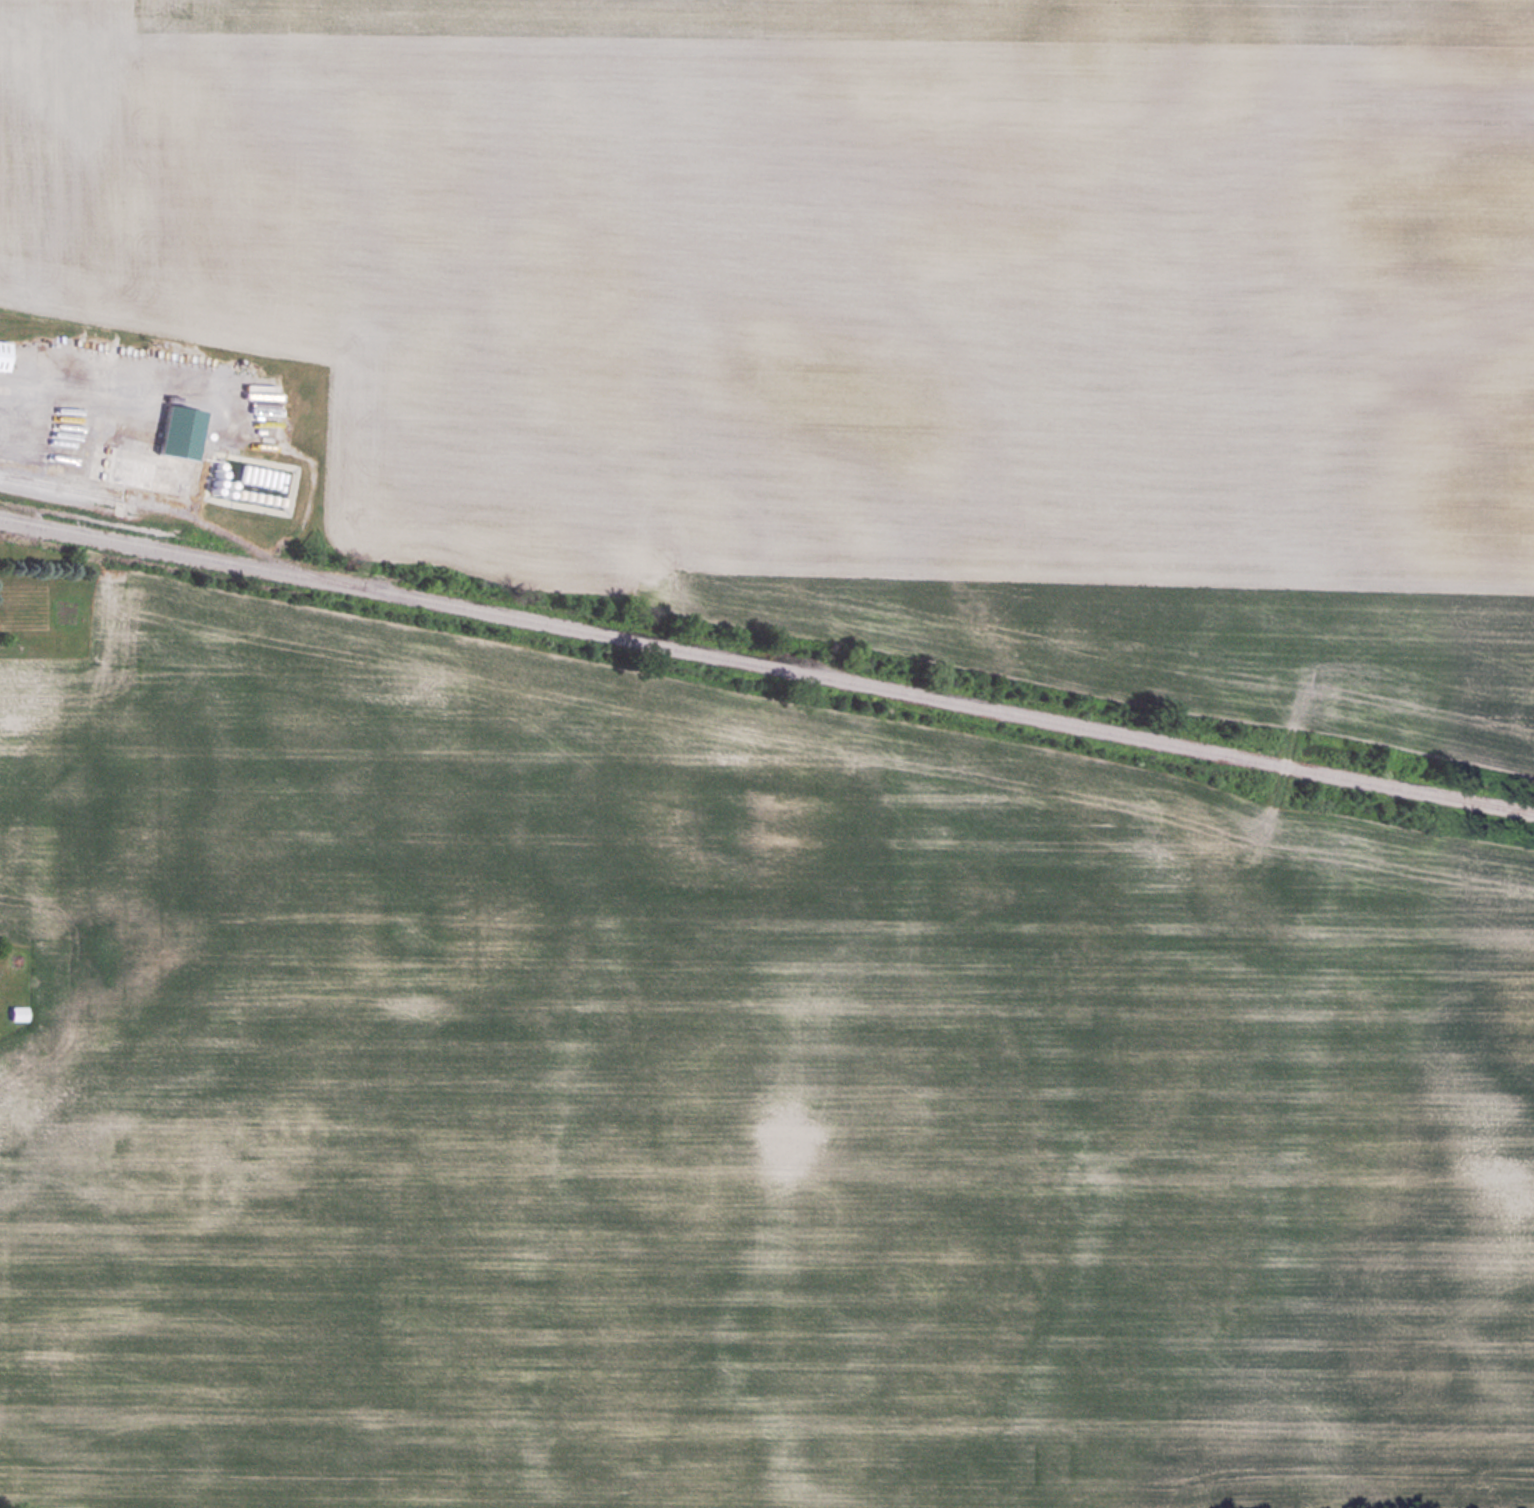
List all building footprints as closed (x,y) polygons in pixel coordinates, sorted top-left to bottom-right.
[(0,340),(0,371),(7,372),(10,341),(0,340)] [(89,477),(190,495),(205,409),(168,402),(161,444),(123,437),(121,447),(95,442),(89,477)] [(10,1021),(27,1021),(27,1007),(10,1007),(10,1021)]
